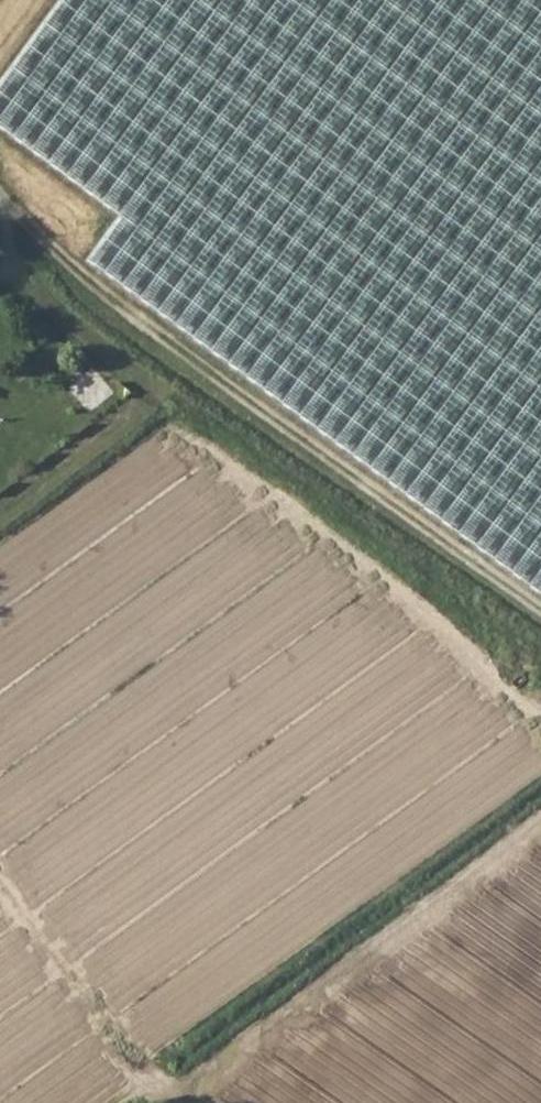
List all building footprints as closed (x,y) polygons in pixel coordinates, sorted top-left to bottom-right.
[(0,83),(0,133),(118,216),(92,257),(540,587),(540,0),(62,0),(0,83)]
